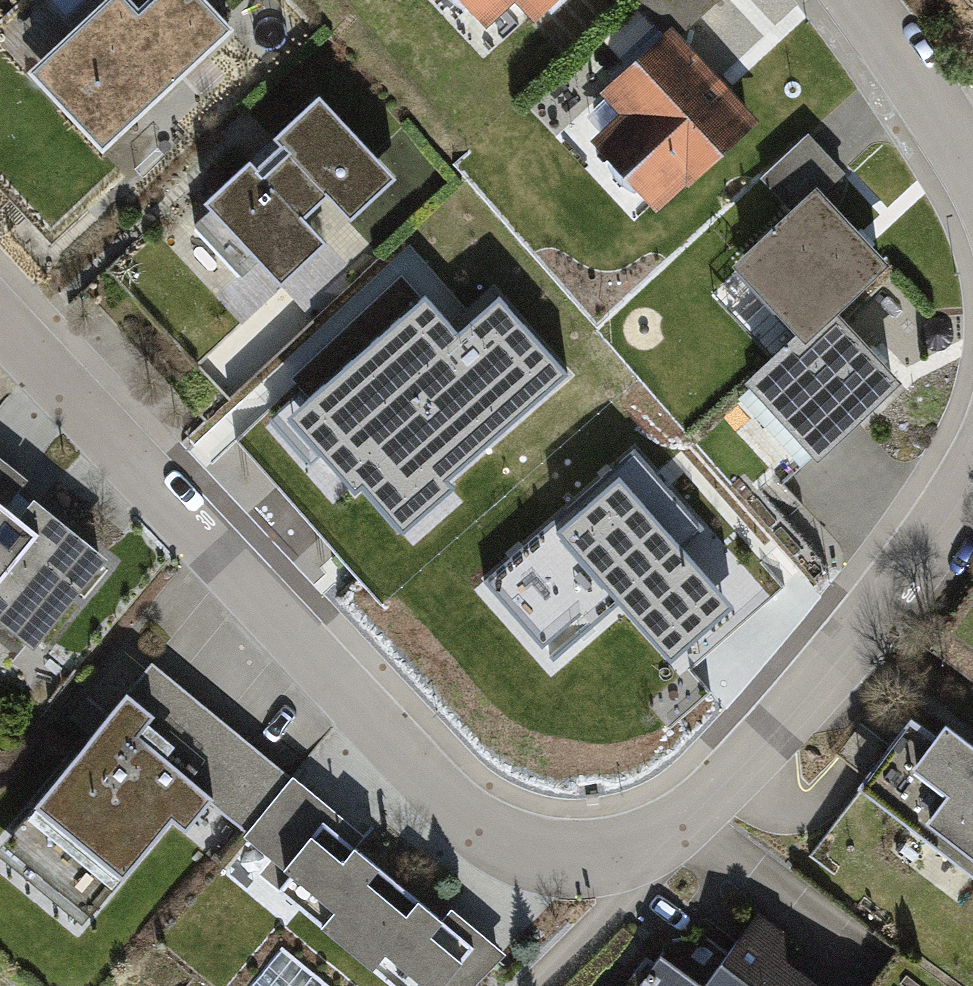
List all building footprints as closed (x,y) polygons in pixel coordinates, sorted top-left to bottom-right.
[(24,67),(97,146),(231,23),(209,0),(97,0),(24,67)] [(482,22),(506,0),(462,0),(482,22)] [(531,18),(550,0),(515,0),(531,18)] [(630,1),(659,33),(673,21),(681,29),(713,0),(629,0),(630,1)] [(673,21),(659,33),(598,88),(623,116),(593,142),(657,212),(761,118),(681,29),(673,21)] [(390,169),(313,90),(268,133),(281,147),(251,176),(239,165),(201,201),(277,279),(319,239),(296,215),(324,189),(346,211),(390,169)] [(791,209),(816,187),(839,166),(806,129),(758,172),(791,209)] [(853,173),(829,194),(867,239),(892,217),(853,173)] [(816,187),(791,209),(732,262),(796,332),(801,338),(832,309),(884,262),(816,187)] [(426,297),(289,420),(354,492),(361,486),(404,534),(454,490),(446,481),(568,373),(499,297),(458,333),(426,297)] [(801,338),(796,332),(742,381),(809,454),(894,377),(832,309),(801,338)] [(634,453),(486,583),(552,658),(616,603),(669,663),(732,608),(679,549),(701,529),(634,453)] [(0,461),(0,612),(38,642),(103,563),(19,495),(28,484),(0,461)] [(152,719),(127,697),(14,835),(98,902),(173,817),(187,827),(213,794),(247,825),(286,782),(172,692),(152,719)] [(913,717),(859,782),(972,875),(972,737),(947,716),(933,733),(913,717)] [(286,782),(247,825),(293,863),(278,885),(398,985),(475,985),(501,959),(465,929),(462,936),(328,826),(335,820),(286,782)] [(771,959),(787,936),(751,911),(699,985),(810,985),(771,959)] [(279,922),(225,985),(355,985),(279,922)] [(631,985),(695,985),(651,956),(631,985)] [(194,976),(185,985),(206,985),(194,976)]
